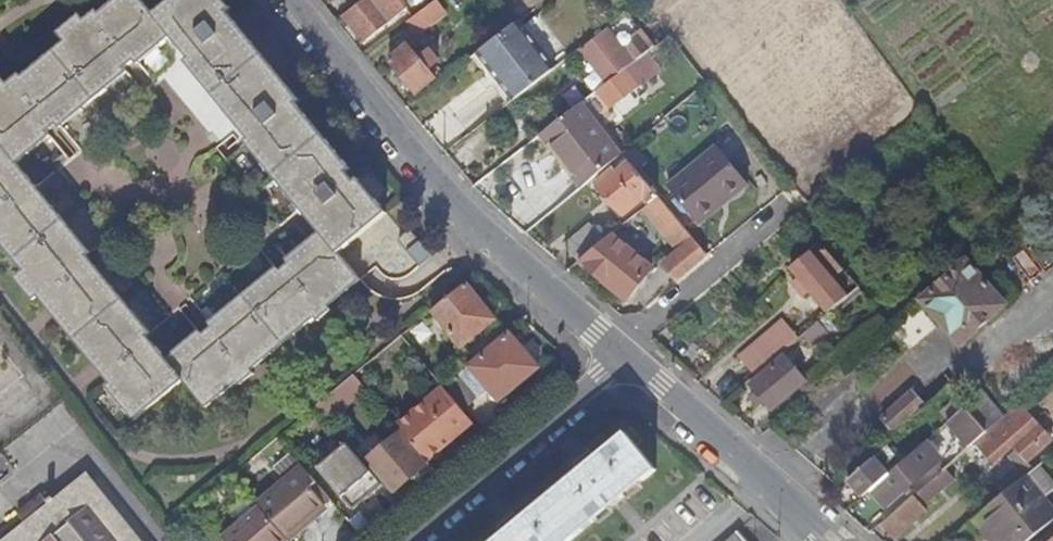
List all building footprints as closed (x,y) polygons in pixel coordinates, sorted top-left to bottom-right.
[(337,312),(334,309),(365,283),(342,257),(391,216),(305,109),(307,107),(233,15),(237,12),(227,0),(177,0),(157,16),(144,0),(123,0),(103,17),(100,13),(88,22),(83,17),(62,34),(70,44),(28,78),(24,74),(10,86),(7,81),(0,86),(0,142),(2,145),(0,146),(0,241),(26,273),(19,278),(38,303),(44,298),(112,384),(107,388),(138,426),(187,384),(209,410),(240,384),(243,389),(258,376),(256,374),(319,321),(322,324),(337,312)] [(367,0),(346,16),(365,41),(407,9),(401,0),(367,0)] [(432,4),(409,22),(419,35),(442,18),(432,4)] [(476,55),(513,102),(556,69),(519,22),(476,55)] [(608,85),(634,65),(607,31),(582,51),(608,85)] [(421,62),(409,48),(390,63),(418,96),(436,81),(429,71),(439,64),(431,54),(421,62)] [(612,110),(647,83),(634,65),(608,85),(598,92),(612,110)] [(567,164),(604,134),(582,105),(544,134),(567,164)] [(611,166),(622,157),(604,134),(567,164),(585,188),(611,166)] [(647,162),(634,147),(624,156),(636,171),(647,162)] [(750,186),(719,149),(671,189),(698,222),(728,197),(731,201),(750,186)] [(624,217),(649,196),(654,203),(659,199),(636,171),(624,156),(622,157),(611,166),(616,172),(599,186),(624,217)] [(678,283),(709,258),(659,199),(654,203),(646,210),(682,253),(665,267),(678,283)] [(580,263),(605,242),(591,224),(566,245),(580,263)] [(433,259),(412,234),(400,244),(421,269),(433,259)] [(626,299),(651,269),(612,237),(605,242),(580,263),(626,299)] [(818,256),(826,250),(822,245),(814,252),(818,256)] [(830,314),(847,299),(832,281),(844,270),(826,250),(818,256),(814,252),(793,269),(801,279),(811,292),(830,314)] [(967,262),(922,302),(962,347),(1007,307),(967,262)] [(805,297),(811,292),(801,279),(795,284),(805,297)] [(498,324),(468,287),(434,315),(465,352),(498,324)] [(829,334),(836,328),(826,317),(820,323),(829,334)] [(755,378),(799,340),(784,322),(740,360),(755,378)] [(813,348),(829,334),(820,323),(803,336),(813,348)] [(492,392),(503,405),(542,372),(512,337),(473,370),(468,374),(446,393),(458,407),(466,417),(492,392)] [(784,359),(751,387),(757,395),(764,404),(771,412),(805,384),(784,359)] [(357,379),(331,401),(340,413),(330,422),(332,424),(368,393),(357,379)] [(466,417),(458,407),(446,393),(399,431),(404,437),(429,468),(476,429),(466,417)] [(764,404),(757,395),(752,399),(759,408),(764,404)] [(913,395),(883,422),(893,433),(923,407),(913,395)] [(988,434),(1006,420),(985,395),(967,410),(988,434)] [(340,413),(331,401),(320,410),(330,422),(340,413)] [(1052,443),(1052,441),(1024,408),(977,447),(995,468),(1008,457),(1016,450),(1028,464),(1052,443)] [(971,449),(988,434),(967,410),(950,425),(971,449)] [(873,492),(914,456),(930,442),(916,425),(850,484),(864,500),(873,492)] [(394,497),(429,468),(404,437),(388,451),(378,438),(359,453),(394,497)] [(618,508),(659,475),(628,438),(600,462),(593,453),(576,467),(583,475),(524,523),(517,515),(502,527),(510,536),(504,540),(579,540),(618,508)] [(373,476),(350,448),(321,472),(344,499),(373,476)] [(1024,477),(1033,469),(1028,464),(1016,450),(1008,457),(1017,468),(1008,476),(1015,485),(1024,477)] [(902,491),(926,470),(914,456),(873,492),(889,510),(906,495),(902,491)] [(307,473),(294,458),(276,472),(289,487),(307,473)] [(1042,498),(1052,489),(1052,483),(1038,465),(1033,469),(1024,477),(1042,498)] [(89,480),(85,483),(73,468),(25,507),(37,521),(13,540),(139,540),(89,480)] [(923,508),(955,480),(946,470),(884,524),(896,539),(927,513),(923,508)] [(906,495),(930,474),(926,470),(902,491),(906,495)] [(332,504),(307,473),(289,487),(261,509),(263,511),(287,540),(332,504)] [(1052,519),(1052,511),(1042,498),(1024,477),(1015,485),(974,520),(992,540),(1027,540),(1052,519)] [(203,516),(199,511),(173,533),(177,537),(203,516)] [(228,540),(288,540),(287,540),(263,511),(228,540)] [(344,518),(348,523),(363,540),(371,540),(379,535),(360,511),(354,515),(351,512),(344,518)] [(738,531),(726,540),(747,540),(738,531)]
